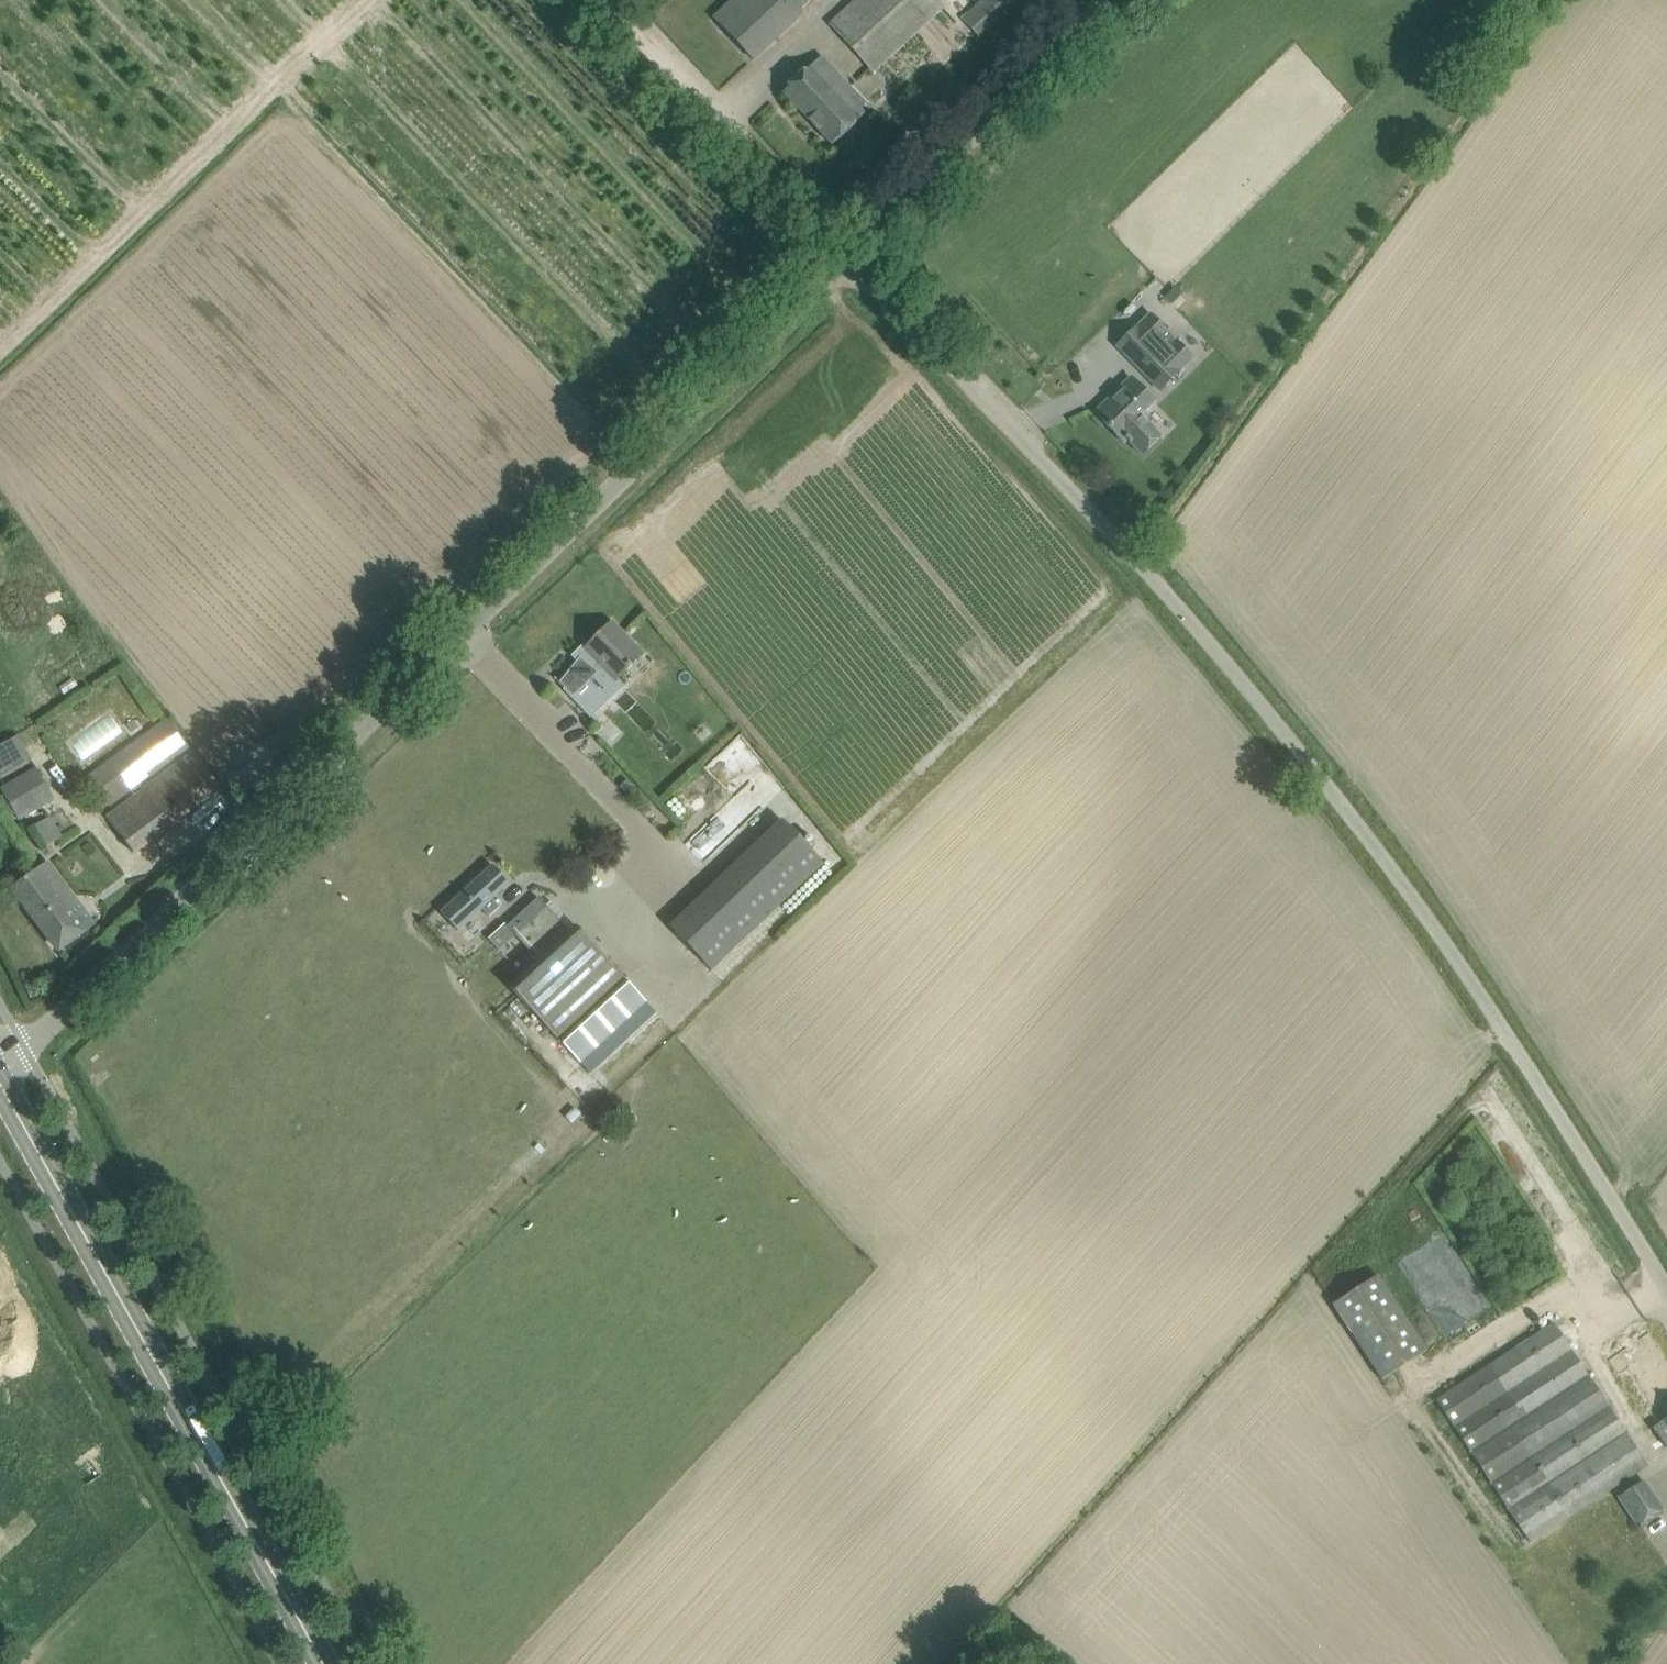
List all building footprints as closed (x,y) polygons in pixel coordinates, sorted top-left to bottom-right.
[(787,0),(733,0),(714,18),(753,60),(801,15),(798,12),(787,0)] [(798,12),(811,0),(787,0),(798,12)] [(943,7),(936,0),(855,0),(829,24),(873,71),(943,7)] [(961,19),(977,35),(1014,0),(982,0),(961,19)] [(821,56),(783,92),(832,144),(870,108),(821,56)] [(1165,297),(1172,305),(1182,295),(1175,287),(1165,297)] [(1160,390),(1193,358),(1150,313),(1116,346),(1160,390)] [(1130,378),(1123,386),(1107,401),(1112,407),(1100,418),(1124,442),(1126,440),(1130,442),(1142,454),(1161,436),(1140,415),(1153,402),(1130,378)] [(554,678),(574,699),(575,698),(573,696),(592,678),(610,696),(621,686),(616,681),(643,654),(612,622),(584,649),(587,652),(581,658),(579,658),(559,682),(555,677),(554,678)] [(0,745),(0,777),(31,760),(18,735),(0,745)] [(133,853),(220,789),(193,752),(106,817),(133,853)] [(36,768),(0,789),(18,819),(54,798),(36,768)] [(50,816),(34,826),(46,846),(62,836),(50,816)] [(782,819),(668,927),(709,970),(823,862),(782,819)] [(492,865),(440,913),(458,932),(482,909),(489,917),(499,907),(492,899),(509,884),(492,865)] [(38,871),(30,876),(12,889),(59,951),(93,925),(66,889),(51,867),(40,874),(38,871)] [(507,926),(504,924),(488,939),(498,950),(514,935),(538,961),(509,988),(580,1063),(645,1002),(576,926),(569,932),(546,906),(538,899),(507,926)] [(1377,1275),(1331,1305),(1380,1380),(1427,1351),(1377,1275)] [(1554,1324),(1436,1401),(1531,1543),(1582,1509),(1587,1516),(1600,1507),(1595,1500),(1647,1466),(1554,1324)] [(1666,1445),(1666,1417),(1652,1428),(1665,1446),(1666,1445)] [(1643,1482),(1620,1498),(1638,1526),(1662,1510),(1643,1482)]
